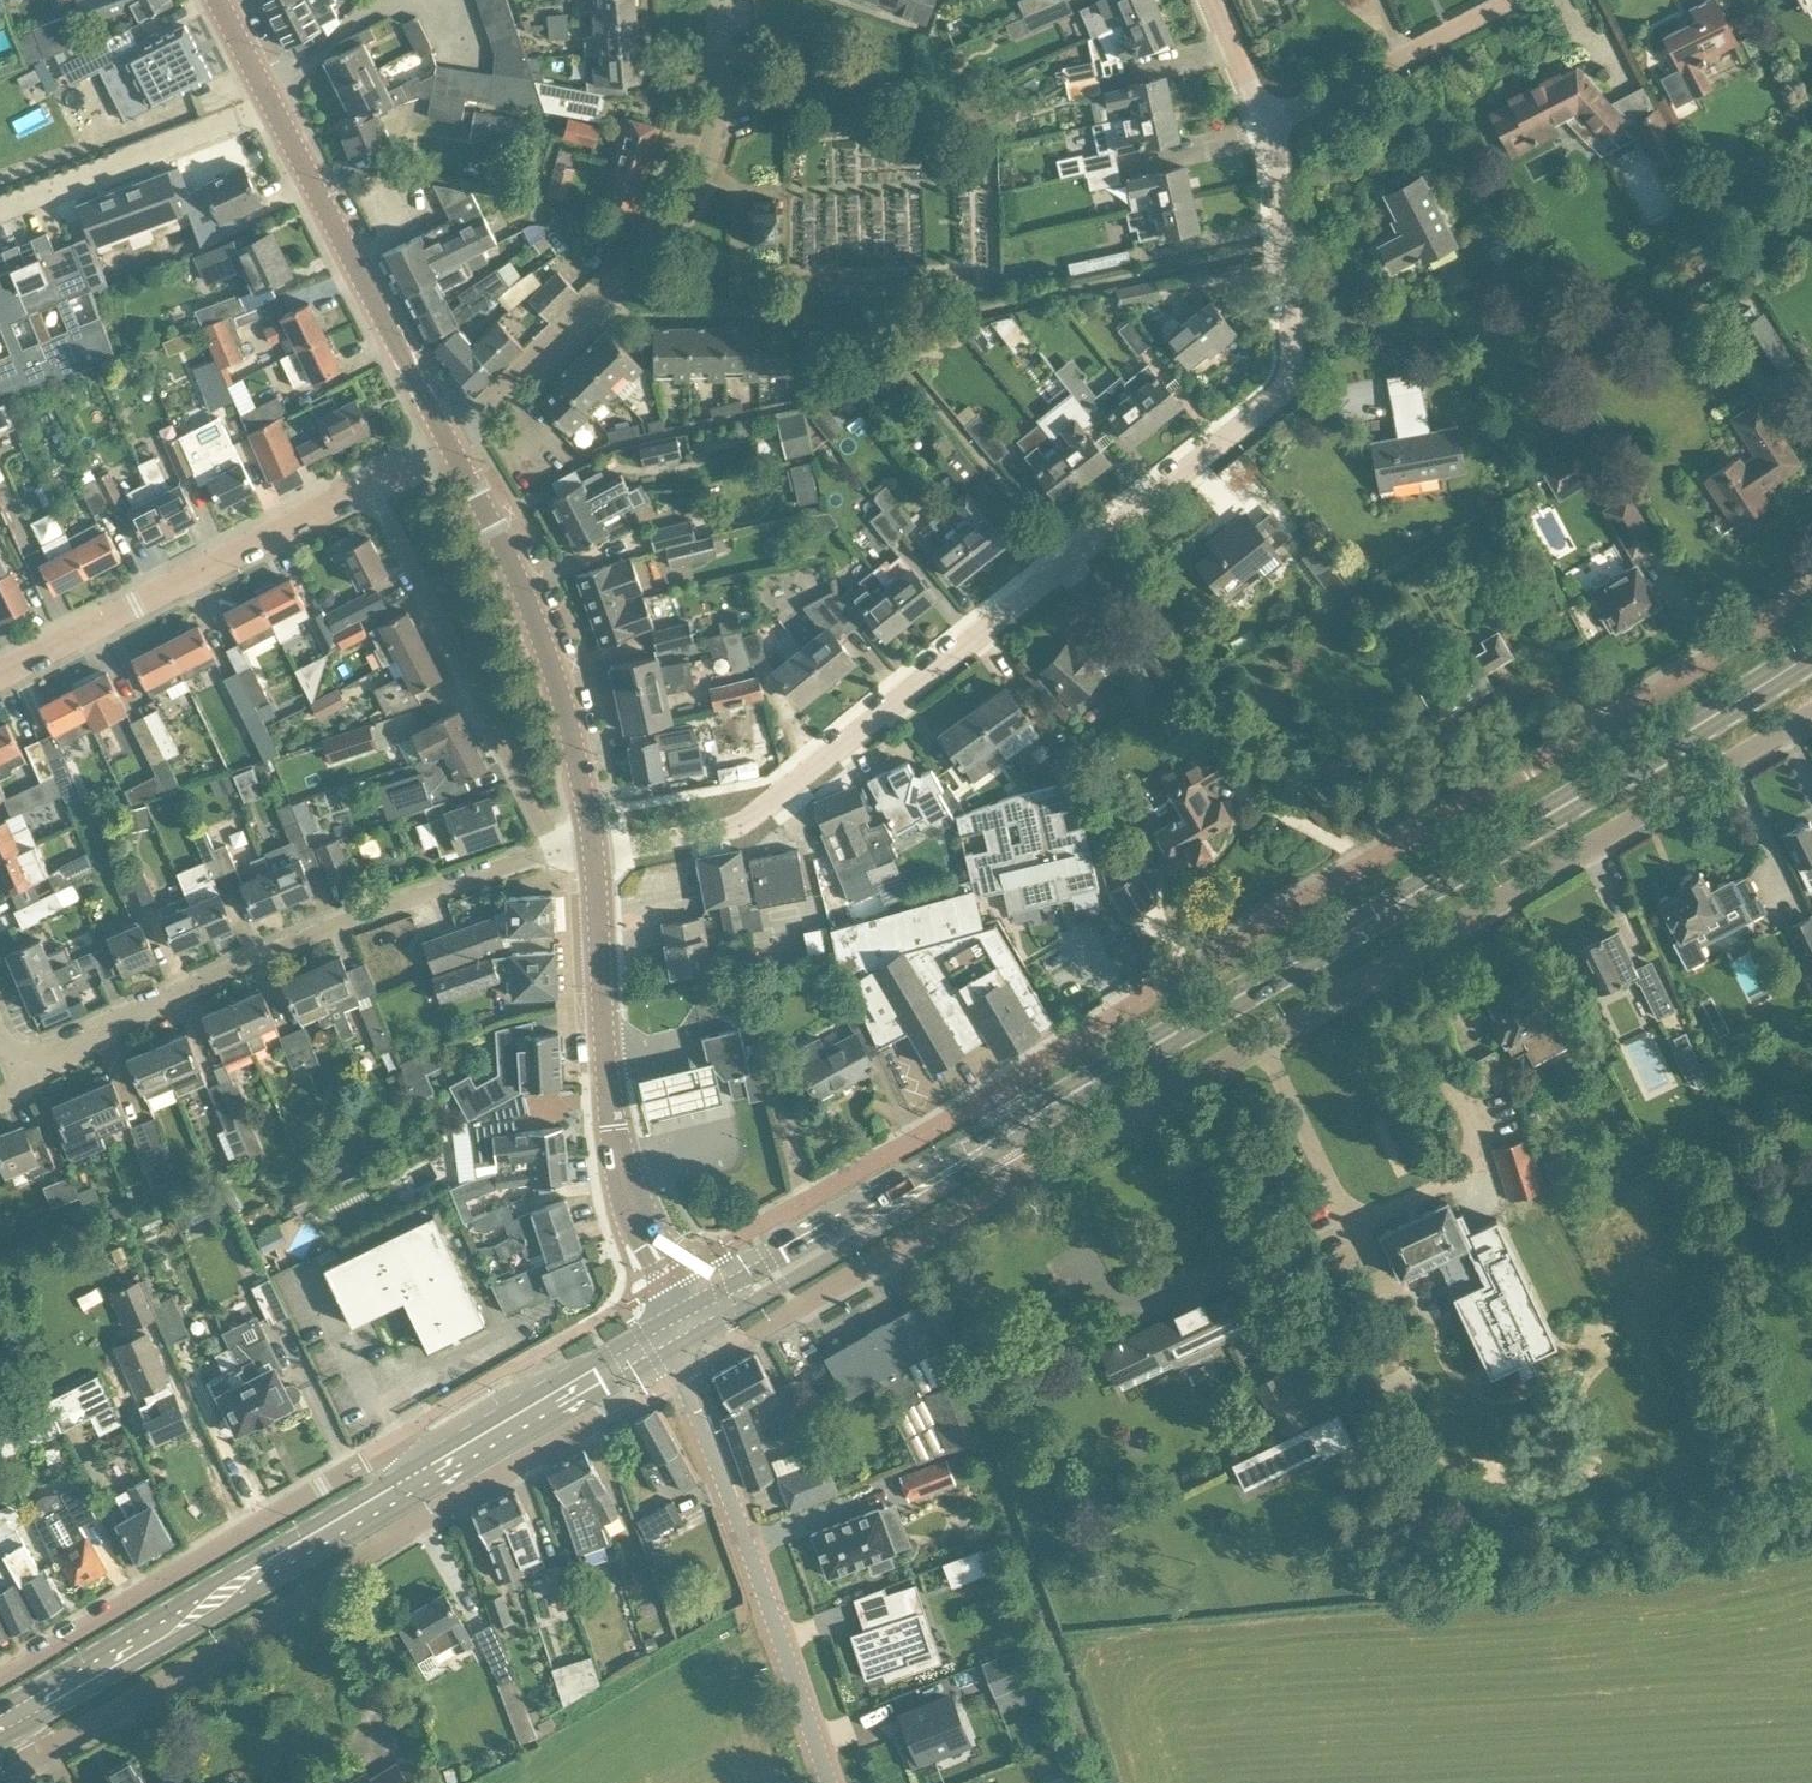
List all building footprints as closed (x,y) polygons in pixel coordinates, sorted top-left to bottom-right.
[(172,1),(172,0),(77,0),(85,22),(133,4),(140,18),(172,1)] [(267,9),(285,0),(263,0),(267,9)] [(287,47),(295,43),(298,49),(315,40),(312,34),(321,29),(319,24),(337,14),(330,1),(332,0),(285,0),(267,9),(287,47)] [(508,0),(477,0),(486,25),(513,15),(508,0)] [(634,0),(599,0),(600,7),(591,8),(592,23),(635,19),(634,0)] [(896,11),(900,0),(881,0),(897,5),(895,10),(896,11)] [(896,11),(925,20),(932,0),(900,0),(896,11)] [(1067,0),(1059,0),(1054,2),(1023,16),(1023,17),(1030,32),(1073,13),(1067,0)] [(1124,22),(1157,8),(1154,0),(1099,0),(1105,14),(1097,17),(1103,31),(1124,22)] [(1682,70),(1696,98),(1714,89),(1700,61),(1737,42),(1715,0),(1705,0),(1690,8),(1696,19),(1664,36),(1682,70)] [(1124,22),(1103,31),(1098,33),(1106,52),(1113,49),(1117,58),(1136,50),(1136,51),(1148,46),(1150,51),(1163,48),(1161,41),(1170,37),(1157,8),(1124,22)] [(549,27),(568,25),(567,14),(548,15),(549,27)] [(416,48),(430,41),(417,15),(403,22),(416,48)] [(518,30),(513,15),(486,25),(490,39),(518,30)] [(46,57),(64,50),(74,46),(63,17),(35,27),(46,57)] [(1023,17),(1008,23),(1014,39),(1030,32),(1023,17)] [(591,52),(603,51),(643,48),(643,47),(638,47),(635,19),(592,23),(594,35),(584,36),(586,53),(591,52)] [(959,21),(942,29),(948,44),(966,36),(959,21)] [(128,45),(129,46),(96,63),(126,121),(211,77),(185,24),(160,37),(157,31),(128,45)] [(568,25),(549,27),(550,38),(569,36),(568,25)] [(536,80),(518,30),(490,39),(495,52),(493,73),(536,80)] [(324,60),(338,88),(377,68),(359,32),(339,41),(344,50),(324,60)] [(77,53),(74,46),(64,50),(75,72),(103,58),(96,43),(77,53)] [(606,81),(646,78),(643,48),(603,51),(591,52),(593,70),(605,69),(606,81)] [(1066,83),(1096,77),(1093,62),(1063,68),(1066,83)] [(338,120),(338,121),(358,113),(357,111),(374,104),(376,109),(388,105),(395,104),(418,99),(432,94),(447,97),(452,67),(437,64),(436,74),(420,81),(418,78),(389,92),(377,68),(338,88),(352,114),(338,120)] [(36,65),(19,74),(24,85),(41,76),(36,65)] [(447,97),(461,99),(466,69),(452,67),(447,97)] [(1578,106),(1602,133),(1620,117),(1576,68),(1547,83),(1545,81),(1511,99),(1513,102),(1492,113),(1513,153),(1555,131),(1550,121),(1578,106)] [(461,99),(467,100),(475,101),(480,71),(466,69),(461,99)] [(475,101),(488,103),(493,73),(480,71),(475,101)] [(537,82),(536,80),(493,73),(488,103),(548,113),(537,82)] [(1105,91),(1112,119),(1171,107),(1164,76),(1128,84),(1129,86),(1105,91)] [(1096,77),(1066,83),(1069,98),(1100,92),(1096,77)] [(607,96),(537,82),(548,113),(601,122),(607,96)] [(461,99),(447,97),(432,94),(428,116),(463,122),(467,100),(461,99)] [(1656,104),(1659,110),(1670,132),(1682,125),(1668,98),(1656,104)] [(358,113),(338,121),(352,155),(388,140),(378,115),(396,107),(395,106),(418,99),(395,104),(388,105),(376,109),(374,104),(357,111),(358,113)] [(1082,158),(1085,172),(1117,165),(1114,151),(1142,145),(1142,146),(1178,138),(1171,107),(1112,119),(1091,124),(1098,155),(1082,158)] [(1683,158),(1670,132),(1659,110),(1633,123),(1649,155),(1652,153),(1660,170),(1683,158)] [(518,145),(523,119),(475,111),(470,137),(518,145)] [(594,144),(599,126),(569,117),(563,135),(594,144)] [(661,127),(625,117),(601,207),(638,216),(661,127)] [(556,163),(547,193),(568,199),(576,169),(556,163)] [(196,188),(190,190),(197,208),(194,209),(202,227),(166,244),(174,261),(222,239),(215,224),(222,221),(222,222),(261,203),(243,165),(204,184),(196,188)] [(1121,181),(1117,165),(1085,172),(1089,189),(1121,181)] [(1134,178),(1138,193),(1152,190),(1155,204),(1191,196),(1184,166),(1149,174),(1149,175),(1134,178)] [(190,190),(196,188),(194,184),(182,181),(177,167),(166,172),(166,171),(83,202),(99,244),(194,209),(197,208),(190,190)] [(1415,262),(1416,262),(1454,242),(1421,177),(1386,195),(1398,217),(1393,220),(1400,235),(1381,245),(1393,269),(1410,260),(1412,263),(1415,262)] [(402,294),(405,293),(461,266),(459,261),(482,249),(497,241),(485,216),(471,189),(433,183),(451,219),(382,253),(402,294)] [(1198,227),(1191,196),(1155,204),(1127,211),(1131,229),(1137,227),(1140,239),(1162,234),(1162,235),(1198,227)] [(748,210),(748,234),(754,234),(754,242),(777,241),(777,201),(753,202),(753,210),(748,210)] [(55,250),(47,232),(31,238),(39,256),(58,303),(69,329),(85,367),(116,356),(100,316),(80,324),(69,298),(90,289),(73,242),(55,250)] [(248,243),(244,235),(196,258),(206,280),(244,263),(255,287),(289,272),(271,233),(248,243)] [(89,235),(73,242),(90,289),(91,289),(91,290),(110,284),(95,245),(94,246),(90,235),(89,235)] [(10,269),(29,315),(40,341),(56,377),(85,367),(69,329),(51,336),(41,310),(58,303),(39,256),(26,262),(18,244),(2,250),(10,269)] [(1717,244),(1693,258),(1703,274),(1727,259),(1717,244)] [(405,293),(415,314),(446,299),(441,290),(469,277),(469,275),(474,273),(472,270),(488,262),(482,249),(459,261),(461,266),(405,293)] [(1086,258),(1090,275),(1131,266),(1128,249),(1086,258)] [(0,327),(11,353),(27,388),(56,377),(40,341),(23,348),(12,322),(29,315),(10,269),(0,273),(0,326),(0,327)] [(450,308),(446,299),(415,314),(428,339),(458,324),(495,296),(497,297),(507,288),(491,271),(458,294),(462,300),(450,308)] [(509,310),(539,281),(530,271),(518,282),(515,279),(507,288),(497,297),(509,310)] [(558,271),(544,285),(564,305),(578,292),(558,271)] [(1118,288),(1118,289),(1121,305),(1159,297),(1155,280),(1118,288)] [(1516,294),(1522,305),(1541,295),(1535,284),(1516,294)] [(550,319),(564,305),(544,285),(530,299),(550,319)] [(202,326),(227,317),(233,314),(247,310),(238,293),(194,309),(202,326)] [(1211,301),(1165,338),(1168,342),(1170,341),(1181,353),(1193,367),(1236,332),(1211,301)] [(290,333),(297,348),(325,335),(309,302),(281,315),(283,320),(264,329),(271,342),(290,333)] [(202,326),(220,366),(243,356),(238,343),(245,341),(233,314),(227,317),(202,326)] [(1012,314),(992,319),(1002,331),(1016,320),(1012,314)] [(1131,317),(1117,328),(1137,353),(1151,342),(1131,317)] [(495,374),(523,347),(498,320),(474,343),(469,347),(495,374)] [(760,371),(759,330),(759,325),(725,326),(725,371),(725,380),(741,380),(741,384),(760,384),(760,380),(760,371)] [(220,366),(202,326),(174,336),(182,356),(188,354),(215,418),(238,409),(220,366)] [(691,385),(691,380),(690,371),(691,326),(653,327),(654,340),(654,354),(654,367),(654,382),(672,382),(672,385),(691,385)] [(725,326),(691,326),(690,371),(691,380),(706,380),(706,385),(725,385),(725,380),(725,371),(725,326)] [(474,394),(495,374),(469,347),(474,343),(460,329),(433,349),(474,394)] [(644,368),(643,367),(636,360),(624,347),(606,329),(581,354),(616,389),(628,376),(632,379),(644,368)] [(641,330),(624,347),(636,360),(642,354),(642,341),(637,336),(642,331),(641,330)] [(787,330),(759,330),(760,371),(760,380),(787,379),(788,379),(788,376),(788,366),(788,357),(787,330)] [(325,335),(297,348),(305,364),(285,373),(292,387),(311,378),(313,382),(341,368),(325,335)] [(642,341),(642,354),(654,354),(654,340),(642,341)] [(1078,399),(1053,368),(1037,347),(1021,360),(1054,401),(1057,398),(1065,409),(1078,399)] [(802,356),(788,357),(788,366),(803,366),(803,351),(802,351),(802,356)] [(27,388),(11,353),(0,357),(0,398),(27,388)] [(581,354),(557,378),(591,413),(604,400),(607,404),(619,392),(616,389),(581,354)] [(643,367),(654,367),(654,354),(642,354),(636,360),(643,367)] [(1070,354),(1053,368),(1078,399),(1078,398),(1085,407),(1098,396),(1080,374),(1084,372),(1070,354)] [(1157,375),(1148,363),(1147,362),(1123,381),(1133,394),(1156,422),(1180,403),(1158,375),(1157,375)] [(803,366),(788,366),(788,376),(803,376),(803,366)] [(1133,394),(1123,381),(1117,374),(1103,386),(1109,394),(1100,401),(1109,412),(1108,413),(1131,442),(1156,422),(1133,394)] [(803,376),(788,376),(788,379),(787,379),(787,386),(803,386),(803,376)] [(539,402),(569,433),(570,434),(590,414),(593,417),(594,416),(591,413),(557,378),(555,379),(559,382),(539,402)] [(1379,492),(1394,489),(1393,485),(1466,471),(1458,427),(1431,432),(1423,382),(1390,388),(1396,422),(1399,421),(1402,436),(1370,440),(1379,492)] [(803,396),(803,386),(787,386),(787,400),(803,396)] [(248,433),(279,417),(288,412),(278,395),(240,415),(248,433)] [(331,397),(312,407),(325,431),(297,446),(305,462),(371,429),(355,398),(337,408),(331,397)] [(742,399),(727,402),(729,413),(745,409),(742,399)] [(1773,425),(1777,423),(1762,399),(1734,418),(1759,455),(1744,466),(1739,459),(1708,480),(1736,522),(1766,501),(1759,490),(1799,463),(1773,425)] [(711,406),(714,417),(729,413),(727,402),(711,406)] [(842,426),(822,402),(813,404),(804,406),(828,437),(842,426)] [(16,426),(6,405),(0,407),(0,433),(16,426)] [(803,406),(777,412),(789,461),(815,455),(803,406)] [(965,425),(995,460),(1008,449),(979,414),(965,425)] [(248,433),(269,481),(300,465),(279,417),(248,433)] [(648,420),(650,431),(666,428),(663,417),(648,420)] [(754,432),(751,418),(737,421),(740,436),(754,432)] [(1060,451),(1084,479),(1109,460),(1086,431),(1085,432),(1075,419),(1051,437),(1047,431),(1045,432),(1060,451)] [(1498,420),(1476,424),(1479,441),(1501,437),(1498,420)] [(1060,451),(1045,432),(1037,422),(1016,438),(1028,453),(1026,454),(1038,470),(1037,470),(1059,499),(1084,479),(1060,451)] [(622,426),(625,437),(640,434),(638,423),(622,426)] [(195,428),(177,437),(194,471),(200,484),(208,480),(221,505),(255,488),(232,443),(222,424),(199,436),(195,428)] [(607,430),(610,441),(625,437),(622,426),(607,430)] [(676,435),(639,444),(644,464),(681,455),(676,435)] [(177,437),(166,443),(181,477),(194,471),(177,437)] [(980,472),(960,448),(947,460),(967,483),(980,472)] [(1577,454),(1544,473),(1555,491),(1588,472),(1577,454)] [(140,464),(148,482),(155,497),(175,535),(175,534),(188,528),(185,524),(197,517),(180,483),(171,488),(157,457),(140,464)] [(817,499),(815,467),(794,468),(796,500),(817,499)] [(96,477),(111,506),(114,513),(128,506),(110,470),(96,477)] [(550,498),(563,524),(641,484),(634,472),(624,478),(621,473),(588,491),(583,481),(550,498)] [(95,514),(111,506),(96,477),(81,484),(95,514)] [(1619,481),(1598,494),(1606,506),(1602,508),(1632,558),(1657,543),(1619,481)] [(130,510),(147,543),(159,537),(161,541),(174,535),(174,536),(175,535),(155,497),(148,482),(129,492),(136,506),(130,510)] [(649,500),(641,484),(563,524),(576,548),(607,532),(611,538),(630,528),(620,510),(633,503),(635,507),(649,500)] [(872,494),(884,509),(904,535),(916,525),(884,485),(872,494)] [(967,492),(943,510),(982,560),(1007,540),(998,529),(1004,524),(997,515),(991,520),(984,512),(967,492)] [(904,535),(884,509),(871,519),(891,544),(904,535)] [(957,579),(982,560),(943,510),(931,520),(935,526),(924,535),(936,550),(935,551),(957,579)] [(655,550),(668,547),(689,542),(681,511),(648,519),(655,550)] [(1226,595),(1277,554),(1245,515),(1211,543),(1217,551),(1200,564),(1226,595)] [(97,522),(68,538),(87,574),(120,557),(106,530),(102,532),(97,522)] [(87,574),(68,538),(67,538),(64,532),(42,544),(49,559),(40,564),(54,591),(87,574)] [(352,532),(328,545),(335,558),(343,554),(359,585),(387,570),(370,537),(358,543),(352,532)] [(689,542),(668,547),(672,565),(719,554),(715,536),(689,542)] [(811,537),(797,541),(801,555),(815,551),(811,537)] [(2,618),(8,615),(11,620),(25,613),(22,607),(29,604),(11,570),(11,571),(0,550),(0,615),(2,618)] [(576,575),(589,610),(624,598),(624,596),(643,590),(631,556),(612,563),(611,562),(576,575)] [(885,560),(873,570),(910,617),(935,597),(912,569),(911,570),(900,556),(889,565),(885,560)] [(1616,629),(1660,603),(1636,564),(1592,591),(1607,615),(1604,617),(1611,629),(1614,626),(1616,629)] [(838,594),(840,602),(857,624),(868,615),(885,636),(910,617),(873,570),(860,580),(864,585),(854,593),(850,588),(839,597),(838,594)] [(258,594),(271,621),(286,613),(291,623),(309,613),(291,577),(258,594)] [(822,633),(802,649),(826,678),(840,666),(843,670),(855,660),(836,636),(843,631),(845,633),(857,624),(840,602),(838,594),(835,589),(801,607),(822,633)] [(1553,590),(1541,596),(1549,611),(1562,605),(1553,590)] [(335,632),(348,625),(360,619),(386,605),(378,591),(369,596),(367,592),(326,614),(335,632)] [(243,647),(261,638),(276,630),(271,621),(258,594),(225,611),(243,647)] [(624,598),(589,610),(602,645),(636,633),(636,632),(654,626),(643,595),(625,601),(624,598)] [(398,657),(424,644),(407,610),(370,629),(380,648),(377,650),(384,664),(398,657)] [(310,620),(328,654),(335,632),(326,614),(324,612),(310,620)] [(360,619),(348,625),(335,632),(328,654),(367,634),(360,619)] [(689,621),(652,631),(657,649),(694,639),(689,621)] [(166,642),(184,678),(217,661),(199,625),(166,642)] [(748,648),(743,636),(741,630),(722,637),(727,653),(748,648)] [(753,662),(767,657),(757,631),(743,636),(748,648),(753,662)] [(1065,687),(1060,693),(1076,707),(1089,692),(1082,686),(1095,671),(1093,670),(1111,650),(1089,631),(1071,650),(1066,646),(1045,669),(1057,680),(1056,682),(1059,685),(1061,684),(1065,687)] [(1488,648),(1442,675),(1432,656),(1409,669),(1437,716),(1492,684),(1485,672),(1512,656),(1498,631),(1483,639),(1488,648)] [(166,642),(133,659),(151,695),(184,678),(166,642)] [(406,672),(385,683),(376,688),(386,712),(421,702),(415,690),(441,677),(424,644),(398,657),(406,672)] [(727,653),(733,675),(755,666),(753,662),(748,648),(727,653)] [(826,678),(802,649),(787,661),(778,649),(767,657),(801,701),(803,700),(801,697),(826,678)] [(656,655),(612,664),(617,690),(693,673),(690,659),(658,666),(656,655)] [(1137,659),(1120,668),(1134,695),(1152,687),(1137,659)] [(252,664),(238,671),(255,705),(269,698),(252,664)] [(280,753),(255,705),(238,671),(238,670),(223,677),(265,760),(280,753)] [(107,672),(74,689),(87,716),(92,725),(107,717),(125,708),(107,672)] [(617,690),(626,731),(671,721),(665,692),(696,686),(693,673),(617,690)] [(759,675),(710,687),(715,708),(764,696),(759,675)] [(339,687),(312,701),(321,718),(348,704),(339,687)] [(974,711),(995,740),(1010,730),(1022,746),(1039,734),(1007,688),(974,711)] [(92,725),(87,716),(74,689),(40,706),(58,741),(76,732),(92,725)] [(431,724),(413,734),(425,758),(444,751),(445,753),(473,740),(458,710),(430,723),(431,724)] [(980,751),(995,740),(974,711),(941,734),(974,780),(992,768),(980,751)] [(180,786),(166,759),(156,738),(145,715),(131,721),(166,791),(180,786)] [(0,726),(0,779),(14,772),(12,767),(26,760),(7,722),(0,726)] [(370,725),(325,741),(332,761),(377,746),(370,725)] [(753,725),(740,728),(746,763),(759,760),(753,725)] [(168,732),(156,738),(166,759),(178,753),(168,732)] [(690,742),(659,748),(657,738),(629,744),(631,757),(638,756),(639,762),(662,758),(663,765),(693,759),(690,742)] [(41,780),(54,773),(49,761),(40,739),(25,745),(25,746),(26,746),(41,780)] [(421,774),(392,784),(401,810),(433,800),(469,788),(465,779),(487,767),(473,740),(445,753),(444,751),(425,758),(416,761),(420,771),(421,774)] [(1187,850),(1193,860),(1195,862),(1213,852),(1203,835),(1232,818),(1220,798),(1211,803),(1199,785),(1222,771),(1208,749),(1159,777),(1182,812),(1154,830),(1171,859),(1187,850)] [(1071,753),(1060,756),(1064,770),(1075,768),(1071,753)] [(65,754),(49,761),(54,773),(67,803),(84,796),(65,754)] [(636,782),(696,771),(693,759),(663,765),(662,758),(639,762),(638,756),(631,757),(636,782)] [(924,771),(919,770),(912,768),(908,761),(892,770),(890,767),(867,780),(878,800),(877,800),(877,801),(876,802),(876,803),(876,804),(876,805),(876,806),(877,806),(877,807),(878,807),(878,808),(879,808),(880,808),(881,808),(882,808),(883,808),(896,832),(917,821),(921,829),(929,824),(927,821),(939,815),(950,809),(939,790),(943,788),(931,767),(924,771)] [(36,843),(23,814),(61,796),(65,804),(67,803),(54,773),(41,780),(6,798),(5,799),(12,815),(6,818),(0,821),(0,858),(36,843)] [(963,814),(974,860),(982,896),(1004,890),(1009,913),(1073,898),(1071,892),(1096,887),(1096,888),(1099,887),(1073,780),(1012,794),(963,814)] [(823,834),(834,860),(851,900),(882,887),(887,900),(906,892),(893,858),(892,858),(874,865),(872,860),(857,825),(856,821),(867,817),(858,794),(827,807),(836,828),(823,834)] [(437,843),(441,855),(502,834),(489,797),(449,811),(446,802),(426,809),(429,820),(418,824),(426,847),(437,843)] [(308,848),(303,836),(296,820),(289,803),(278,808),(296,853),(308,848)] [(147,805),(126,809),(131,830),(151,826),(147,805)] [(311,814),(296,820),(303,836),(317,830),(311,814)] [(1797,863),(1811,891),(1811,825),(1809,820),(1784,833),(1799,862),(1797,863)] [(857,825),(872,860),(874,865),(892,858),(893,858),(898,856),(891,841),(895,839),(884,821),(870,827),(867,821),(857,825)] [(212,879),(224,873),(214,849),(206,830),(193,836),(212,879)] [(319,845),(332,879),(350,872),(337,839),(319,845)] [(50,874),(36,843),(0,858),(0,878),(7,893),(50,874)] [(237,868),(233,860),(227,844),(214,849),(224,873),(237,868)] [(697,857),(698,860),(706,905),(721,903),(723,914),(727,936),(744,933),(765,928),(761,908),(752,910),(748,888),(755,886),(759,907),(807,898),(800,860),(798,848),(749,857),(750,860),(752,869),(745,871),(743,860),(740,848),(697,857)] [(250,860),(256,875),(241,882),(256,915),(284,903),(270,869),(264,854),(250,860)] [(90,857),(64,870),(70,882),(97,869),(90,857)] [(310,892),(313,891),(299,857),(270,869),(284,903),(298,897),(299,900),(302,901),(310,897),(311,895),(310,892)] [(121,896),(136,889),(131,878),(123,861),(109,867),(121,896)] [(1764,910),(1747,878),(1734,885),(1732,881),(1709,892),(1699,872),(1684,880),(1684,884),(1681,885),(1683,889),(1660,901),(1679,938),(1674,941),(1687,967),(1708,957),(1694,931),(1710,923),(1707,917),(1742,900),(1750,917),(1764,910)] [(131,878),(136,889),(144,908),(157,902),(144,873),(131,878)] [(999,1052),(1052,1020),(1034,988),(1033,988),(995,924),(983,927),(974,888),(831,929),(837,957),(861,1006),(870,1026),(879,1045),(881,1044),(881,1043),(910,1028),(933,1066),(988,1033),(999,1052)] [(64,907),(56,890),(14,910),(23,927),(64,907)] [(231,925),(233,924),(219,891),(202,898),(199,890),(187,895),(205,937),(218,931),(220,937),(234,931),(231,925)] [(532,931),(553,929),(551,894),(530,895),(532,931)] [(176,949),(205,937),(187,895),(158,907),(176,949)] [(423,941),(434,972),(528,940),(528,935),(532,934),(532,931),(530,895),(508,896),(508,908),(494,913),(495,915),(423,941)] [(703,915),(663,922),(667,943),(666,943),(672,976),(712,968),(703,915)] [(1789,927),(1811,974),(1811,916),(1789,927)] [(110,936),(125,971),(156,957),(141,923),(110,936)] [(810,957),(832,953),(828,930),(806,934),(810,957)] [(1675,1011),(1651,962),(1636,969),(1632,959),(1630,960),(1616,932),(1602,939),(1601,936),(1575,949),(1597,993),(1618,983),(1620,987),(1637,979),(1646,997),(1657,1020),(1675,1011)] [(7,953),(20,981),(77,957),(76,956),(71,958),(66,946),(48,954),(41,938),(7,953)] [(514,995),(557,993),(554,950),(529,951),(528,940),(434,972),(435,975),(434,976),(442,1000),(503,979),(513,979),(514,995)] [(104,946),(91,951),(103,979),(116,973),(104,946)] [(341,955),(312,968),(330,1009),(336,1023),(343,1040),(356,1034),(346,1011),(361,1004),(341,955)] [(82,971),(77,957),(20,981),(32,1010),(66,996),(59,981),(82,971)] [(312,968),(301,972),(283,980),(301,1022),(317,1015),(323,1029),(336,1023),(330,1009),(312,968)] [(428,976),(418,979),(424,995),(434,992),(428,976)] [(1499,1018),(1494,1021),(1512,1056),(1525,1049),(1533,1063),(1566,1046),(1564,1042),(1565,1041),(1551,1016),(1547,1018),(1538,1002),(1535,1003),(1527,988),(1522,990),(1516,979),(1499,988),(1498,987),(1497,988),(1501,996),(1490,1001),(1499,1018)] [(261,989),(232,1001),(247,1035),(254,1053),(268,1047),(260,1029),(276,1023),(261,989)] [(254,1053),(247,1035),(232,1001),(204,1014),(218,1047),(219,1047),(226,1065),(254,1053)] [(379,1053),(392,1047),(373,1002),(360,1007),(379,1053)] [(793,1051),(800,1064),(818,1096),(839,1084),(840,1086),(873,1068),(856,1034),(870,1026),(861,1006),(845,1014),(854,1033),(829,1048),(822,1035),(793,1051)] [(449,1086),(469,1122),(524,1092),(523,1089),(561,1085),(559,1031),(534,1034),(532,1020),(496,1029),(498,1069),(478,1080),(474,1072),(449,1086)] [(292,1032),(306,1063),(310,1072),(322,1067),(305,1027),(292,1032)] [(708,1059),(709,1061),(723,1076),(723,1077),(730,1076),(735,1097),(761,1091),(762,1097),(764,1097),(755,1059),(748,1060),(740,1027),(702,1036),(708,1059)] [(157,1044),(175,1086),(180,1100),(194,1094),(191,1088),(207,1082),(186,1032),(157,1044)] [(294,1068),(306,1063),(292,1032),(281,1037),(294,1068)] [(146,1098),(175,1086),(157,1044),(129,1056),(146,1098)] [(438,1047),(400,1064),(415,1098),(435,1090),(427,1072),(445,1065),(438,1047)] [(1495,1054),(1469,1067),(1483,1093),(1494,1088),(1497,1094),(1511,1086),(1495,1054)] [(640,1084),(649,1124),(723,1106),(714,1066),(640,1084)] [(255,1132),(228,1069),(217,1073),(220,1082),(243,1136),(255,1132)] [(1705,1081),(1701,1070),(1691,1075),(1696,1086),(1705,1081)] [(89,1088),(83,1091),(98,1125),(102,1135),(130,1122),(112,1079),(110,1080),(107,1073),(94,1079),(96,1086),(94,1087),(89,1088)] [(243,1136),(220,1082),(208,1088),(231,1142),(239,1149),(247,1145),(243,1136)] [(57,1102),(54,1103),(64,1126),(59,1129),(72,1160),(106,1146),(101,1135),(102,1135),(98,1125),(83,1091),(70,1096),(69,1094),(56,1100),(57,1101),(56,1102),(57,1102)] [(531,1157),(566,1154),(563,1126),(513,1133),(511,1118),(529,1114),(524,1092),(469,1122),(474,1164),(498,1161),(499,1171),(532,1167),(531,1157)] [(142,1122),(159,1162),(171,1155),(155,1116),(142,1122)] [(432,1116),(424,1119),(428,1131),(441,1134),(451,1128),(447,1119),(432,1116)] [(159,1162),(142,1122),(131,1127),(148,1169),(159,1162)] [(0,1135),(0,1156),(7,1173),(24,1166),(28,1177),(56,1166),(38,1124),(25,1130),(24,1125),(0,1135)] [(1513,1200),(1540,1190),(1523,1140),(1517,1142),(1516,1139),(1503,1143),(1505,1147),(1496,1150),(1513,1200)] [(508,1203),(507,1200),(485,1208),(480,1194),(498,1186),(498,1187),(534,1183),(535,1186),(570,1181),(566,1154),(531,1157),(532,1167),(499,1171),(470,1179),(451,1188),(464,1220),(472,1217),(508,1203)] [(1540,1163),(1549,1190),(1571,1183),(1562,1156),(1540,1163)] [(51,1204),(78,1193),(71,1175),(43,1187),(51,1204)] [(506,1223),(510,1237),(521,1232),(525,1239),(574,1223),(565,1197),(512,1215),(508,1203),(472,1217),(476,1228),(486,1230),(490,1228),(506,1223)] [(524,1198),(516,1201),(519,1209),(527,1206),(524,1198)] [(1448,1201),(1380,1233),(1401,1277),(1404,1275),(1406,1279),(1423,1270),(1422,1267),(1436,1260),(1492,1376),(1517,1364),(1522,1376),(1538,1369),(1532,1356),(1557,1345),(1497,1218),(1470,1231),(1461,1211),(1454,1214),(1448,1201)] [(328,1264),(352,1324),(354,1323),(353,1322),(398,1300),(396,1296),(399,1295),(411,1299),(412,1302),(408,1304),(430,1349),(429,1350),(430,1351),(488,1323),(445,1229),(442,1230),(437,1217),(438,1214),(437,1213),(435,1217),(423,1223),(422,1220),(330,1265),(330,1264),(328,1264)] [(582,1246),(574,1223),(525,1239),(521,1232),(510,1237),(497,1245),(483,1247),(476,1250),(480,1260),(500,1250),(504,1256),(523,1246),(529,1256),(547,1250),(550,1259),(577,1248),(582,1246)] [(577,1248),(550,1259),(493,1281),(505,1312),(559,1291),(560,1294),(562,1296),(565,1299),(568,1300),(571,1302),(574,1302),(577,1302),(580,1302),(584,1300),(586,1299),(589,1296),(591,1294),(592,1291),(593,1288),(594,1284),(593,1281),(592,1277),(587,1264),(584,1265),(577,1248)] [(150,1276),(141,1280),(156,1313),(170,1344),(190,1335),(173,1296),(161,1301),(150,1276)] [(272,1278),(253,1288),(268,1318),(271,1316),(274,1323),(290,1315),(272,1278)] [(136,1321),(156,1313),(141,1280),(121,1288),(136,1321)] [(1120,1340),(1113,1344),(1115,1348),(1119,1350),(1130,1374),(1170,1355),(1175,1367),(1212,1349),(1209,1342),(1245,1325),(1231,1295),(1206,1307),(1202,1300),(1201,1300),(1202,1302),(1176,1315),(1175,1313),(1174,1313),(1176,1316),(1121,1342),(1120,1340)] [(824,1356),(850,1400),(883,1382),(897,1409),(893,1412),(918,1462),(990,1434),(966,1374),(965,1374),(923,1299),(824,1356)] [(222,1331),(230,1346),(266,1418),(276,1413),(275,1411),(292,1402),(291,1402),(296,1400),(298,1399),(299,1397),(300,1395),(300,1394),(301,1393),(301,1392),(300,1391),(300,1389),(299,1388),(298,1386),(296,1385),(294,1384),(291,1384),(290,1384),(289,1384),(284,1387),(275,1368),(280,1365),(255,1314),(222,1331)] [(148,1425),(146,1426),(149,1432),(151,1431),(155,1441),(170,1435),(169,1432),(187,1424),(146,1333),(113,1347),(148,1425)] [(232,1432),(238,1429),(255,1421),(256,1423),(266,1418),(230,1346),(216,1353),(225,1373),(207,1381),(215,1396),(220,1394),(230,1414),(225,1417),(223,1418),(222,1420),(221,1422),(221,1424),(221,1425),(222,1426),(223,1428),(224,1430),(225,1431),(227,1432),(229,1432),(231,1432),(232,1432)] [(755,1352),(713,1376),(733,1411),(724,1416),(750,1487),(751,1489),(772,1479),(744,1402),(774,1385),(755,1352)] [(99,1373),(48,1400),(48,1402),(49,1403),(63,1432),(115,1405),(99,1373)] [(1278,1375),(1259,1386),(1285,1430),(1304,1419),(1278,1375)] [(63,1432),(49,1403),(0,1432),(0,1444),(6,1457),(63,1432)] [(847,1411),(861,1447),(883,1439),(870,1403),(847,1411)] [(682,1490),(683,1490),(698,1482),(657,1408),(633,1421),(656,1460),(663,1456),(682,1490)] [(1311,1430),(1235,1467),(1245,1487),(1321,1451),(1311,1430)] [(585,1449),(569,1457),(588,1491),(604,1522),(620,1514),(585,1449)] [(612,1545),(604,1522),(588,1491),(569,1457),(547,1469),(564,1501),(561,1502),(579,1556),(612,1545)] [(946,1458),(901,1475),(909,1498),(955,1481),(946,1458)] [(791,1510),(828,1496),(827,1494),(815,1462),(778,1476),(791,1510)] [(159,1547),(172,1539),(153,1504),(158,1501),(146,1479),(130,1489),(117,1495),(127,1516),(117,1521),(138,1558),(151,1551),(154,1556),(162,1552),(159,1547)] [(38,1525),(53,1556),(57,1554),(72,1579),(71,1579),(75,1586),(82,1582),(82,1581),(105,1568),(80,1524),(96,1515),(78,1484),(60,1495),(68,1508),(38,1525)] [(515,1488),(493,1499),(511,1534),(525,1572),(526,1574),(546,1567),(532,1523),(515,1488)] [(527,1576),(526,1574),(525,1572),(511,1534),(493,1499),(472,1510),(490,1547),(492,1546),(505,1584),(527,1576)] [(673,1499),(637,1520),(648,1538),(683,1518),(673,1499)] [(2,1551),(3,1550),(12,1569),(39,1616),(64,1601),(44,1568),(40,1570),(16,1527),(18,1525),(19,1523),(19,1521),(20,1520),(20,1519),(20,1517),(19,1515),(19,1512),(17,1510),(16,1508),(14,1506),(11,1505),(9,1504),(6,1504),(4,1504),(1,1505),(0,1505),(0,1547),(2,1551)] [(879,1507),(812,1532),(828,1576),(869,1560),(873,1571),(893,1563),(889,1553),(895,1550),(879,1508),(879,1507)] [(12,1569),(3,1550),(2,1551),(0,1547),(0,1558),(4,1555),(12,1569)] [(989,1568),(981,1548),(950,1560),(958,1581),(989,1568)] [(1,1587),(0,1588),(0,1612),(12,1632),(35,1618),(0,1559),(0,1585),(1,1587)] [(575,1607),(561,1564),(546,1569),(560,1612),(575,1607)] [(852,1637),(851,1637),(863,1674),(864,1674),(866,1678),(886,1671),(887,1676),(887,1677),(912,1669),(908,1657),(932,1649),(920,1612),(925,1610),(916,1583),(886,1593),(884,1586),(854,1597),(864,1628),(851,1633),(852,1637)] [(473,1642),(444,1592),(411,1612),(413,1615),(398,1625),(420,1660),(451,1641),(456,1651),(473,1642)] [(488,1602),(495,1623),(497,1629),(513,1623),(504,1596),(488,1602)] [(12,1632),(0,1612),(0,1639),(12,1632)] [(515,1679),(497,1629),(495,1623),(475,1634),(504,1685),(515,1679)] [(995,1695),(1031,1681),(1018,1647),(982,1661),(995,1695)] [(594,1653),(554,1666),(565,1700),(606,1686),(594,1653)] [(951,1696),(902,1715),(908,1731),(899,1735),(912,1769),(936,1760),(932,1749),(966,1736),(958,1715),(951,1696)] [(131,1758),(110,1771),(114,1778),(105,1782),(145,1782),(147,1781),(140,1770),(138,1771),(131,1758)] [(396,1764),(370,1780),(366,1774),(351,1782),(407,1782),(396,1764)]
